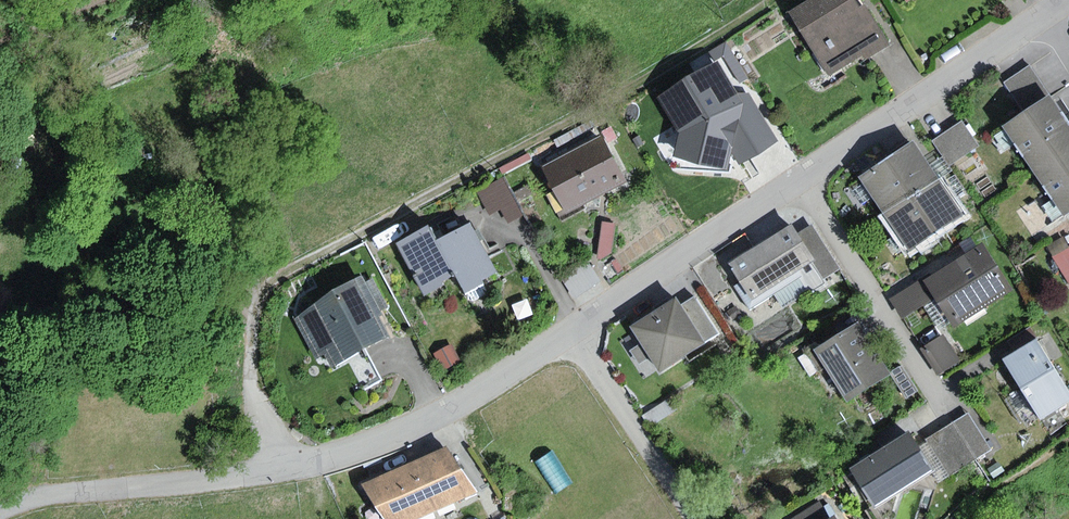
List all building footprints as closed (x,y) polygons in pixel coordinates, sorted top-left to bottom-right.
[(828,79),(888,43),(863,0),(806,0),(788,11),(828,79)] [(718,61),(656,97),(679,133),(673,156),(727,170),(732,153),(739,165),(777,141),(748,92),(737,93),(718,61)] [(1031,65),(1005,82),(1025,112),(1051,95),(1031,65)] [(1004,126),(1035,172),(1068,149),(1068,121),(1051,95),(1025,112),(1004,126)] [(962,121),(935,141),(953,166),(980,147),(962,121)] [(541,168),(563,211),(625,180),(602,137),(541,168)] [(914,141),(860,178),(885,216),(940,180),(914,141)] [(1035,172),(1065,217),(1068,214),(1068,149),(1035,172)] [(502,178),(476,191),(488,216),(501,210),(508,223),(522,215),(502,178)] [(940,180),(885,216),(909,252),(964,216),(940,180)] [(602,222),(597,259),(603,260),(612,252),(616,224),(602,222)] [(471,223),(440,241),(458,274),(468,291),(499,273),(471,223)] [(793,223),(733,261),(745,280),(735,286),(750,310),(800,278),(810,292),(825,283),(823,279),(813,263),(817,260),(800,233),(793,223)] [(813,224),(800,233),(817,260),(813,263),(823,279),(841,268),(813,224)] [(458,274),(440,241),(431,225),(396,243),(423,293),(458,274)] [(984,242),(925,278),(937,299),(955,327),(1014,291),(984,242)] [(1068,267),(1068,248),(1053,257),(1061,271),(1068,267)] [(587,261),(560,277),(573,298),(599,282),(587,261)] [(334,291),(295,319),(317,358),(325,354),(333,369),(366,351),(391,337),(380,317),(384,315),(363,274),(334,291)] [(937,299),(925,278),(891,299),(903,319),(937,299)] [(695,296),(682,304),(705,342),(719,333),(695,296)] [(678,299),(632,328),(661,373),(707,344),(705,342),(682,304),(678,299)] [(860,324),(816,351),(849,404),(893,377),(860,324)] [(943,335),(921,349),(938,375),(960,361),(943,335)] [(1004,361),(1040,420),(1068,402),(1068,391),(1038,340),(1004,361)] [(452,344),(434,353),(443,372),(461,363),(452,344)] [(382,379),(366,351),(333,369),(348,397),(382,379)] [(906,371),(894,379),(907,399),(919,391),(906,371)] [(969,414),(953,424),(976,461),(992,450),(969,414)] [(953,424),(927,440),(950,476),(976,461),(953,424)] [(909,433),(851,471),(876,509),(934,471),(909,433)] [(366,486),(383,518),(421,518),(474,492),(449,443),(366,486)] [(999,462),(988,469),(995,479),(1005,472),(999,462)] [(820,502),(793,518),(831,518),(820,502)]
